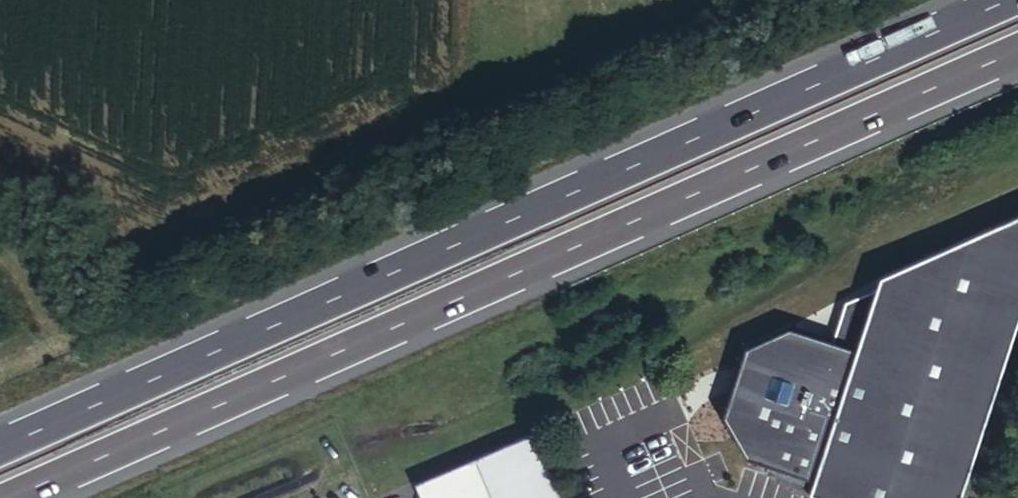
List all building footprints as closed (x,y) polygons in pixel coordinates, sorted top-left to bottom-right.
[(1017,328),(1017,214),(883,273),(859,346),(793,325),(750,344),(727,414),(749,455),(754,456),(816,477),(811,490),(835,497),(961,497),(1017,328)] [(537,431),(471,459),(463,480),(443,472),(432,497),(565,497),(537,431)] [(754,456),(777,475),(787,482),(809,497),(811,497),(835,497),(811,490),(816,477),(754,456)] [(471,459),(418,482),(425,497),(432,497),(443,472),(463,480),(471,459)]
